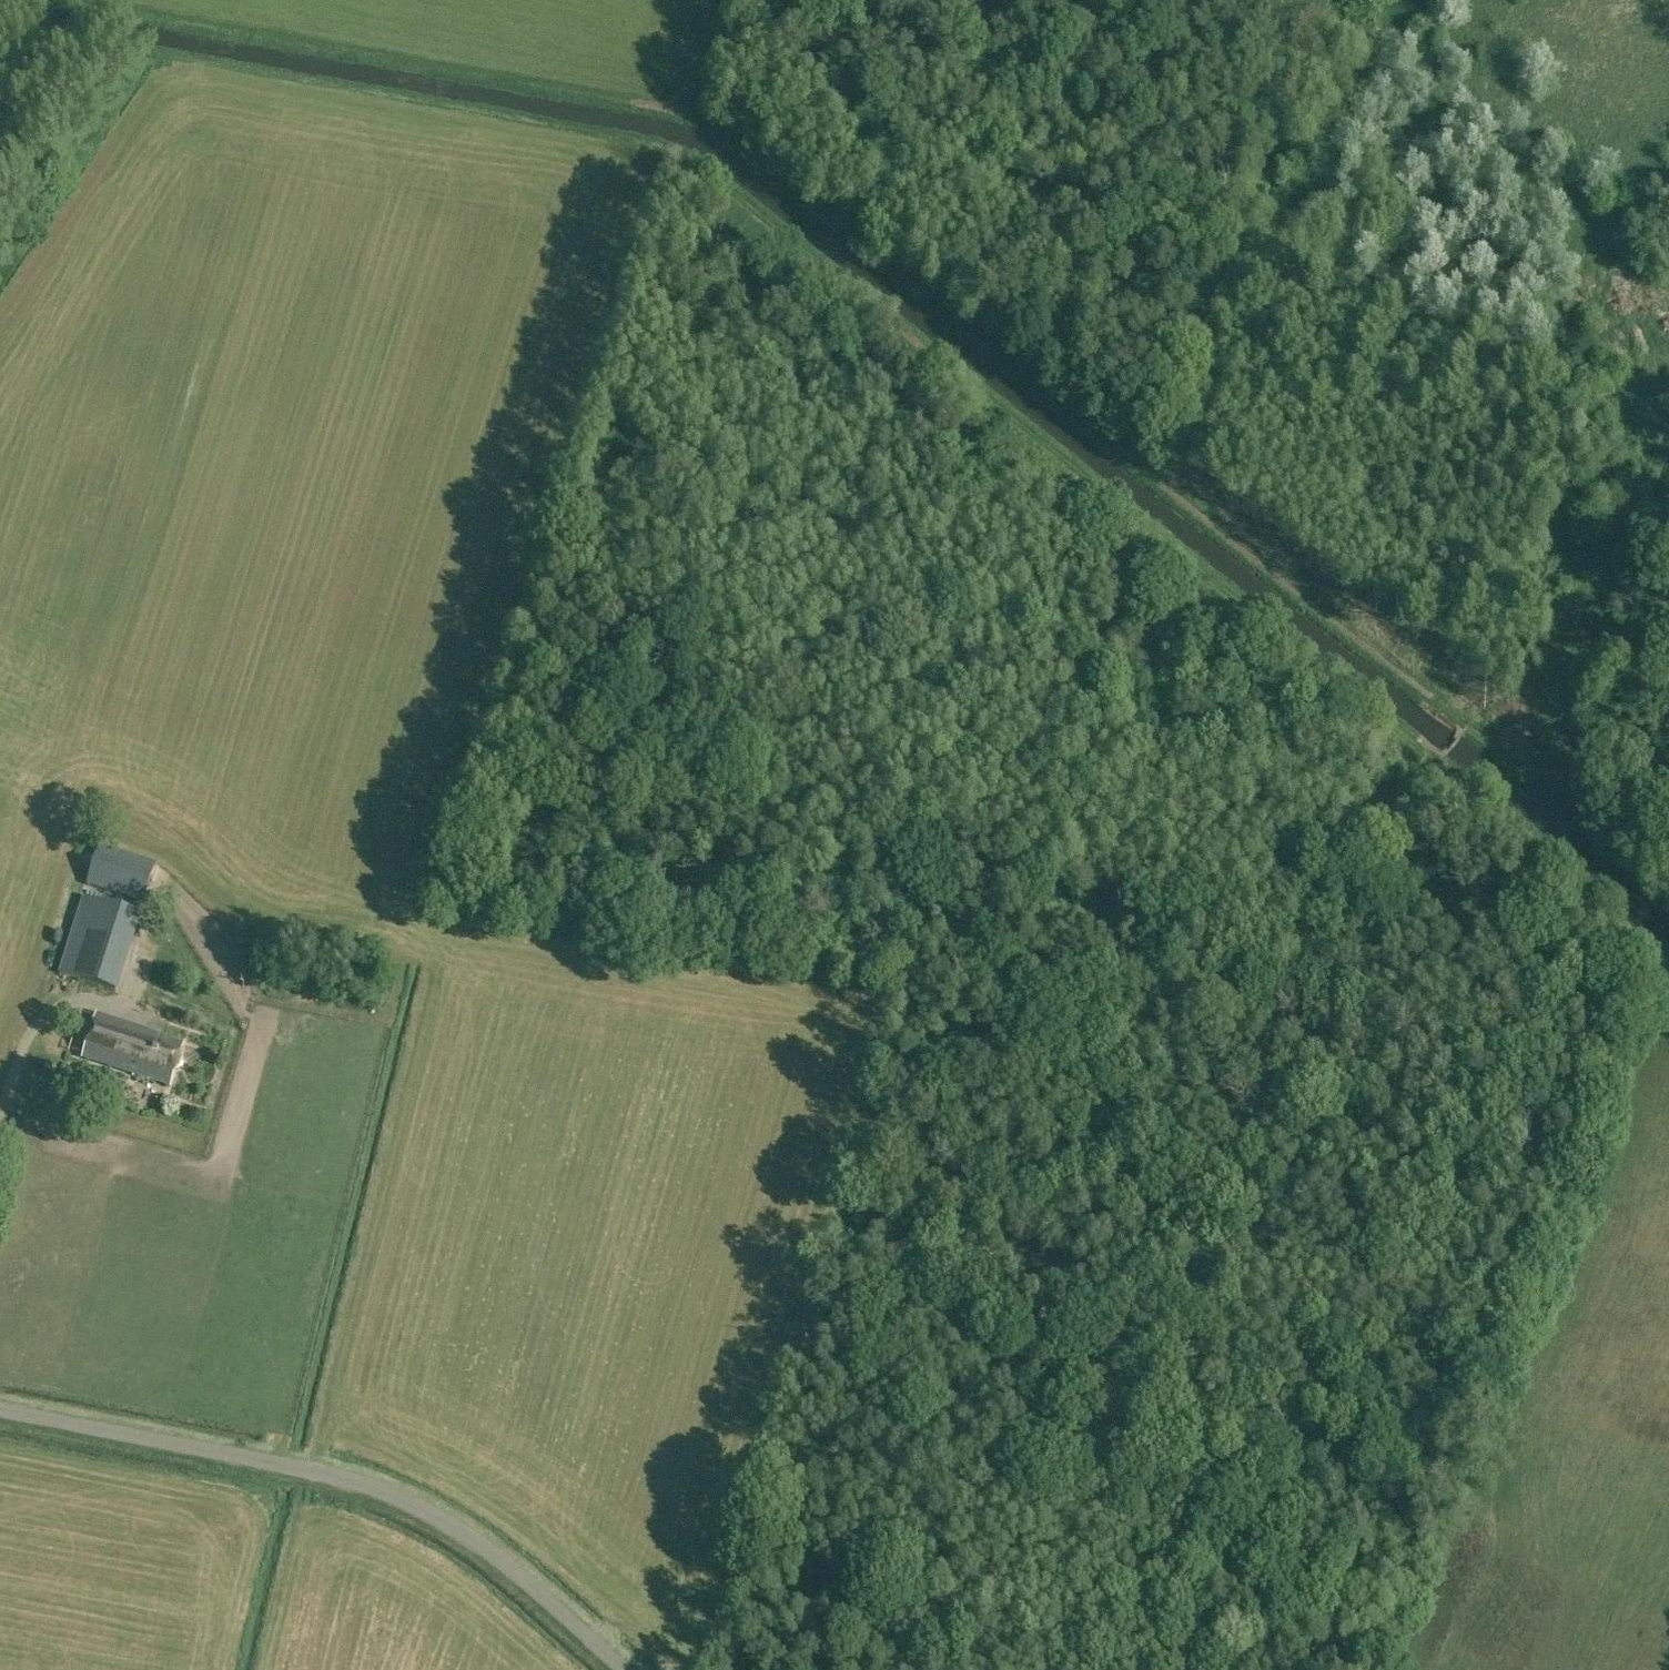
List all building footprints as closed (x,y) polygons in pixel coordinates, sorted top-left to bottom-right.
[(145,903),(146,898),(156,863),(99,845),(94,862),(87,885),(145,903)] [(119,993),(142,916),(83,897),(59,974),(119,993)] [(169,1086),(183,1043),(98,1015),(84,1058),(169,1086)]
